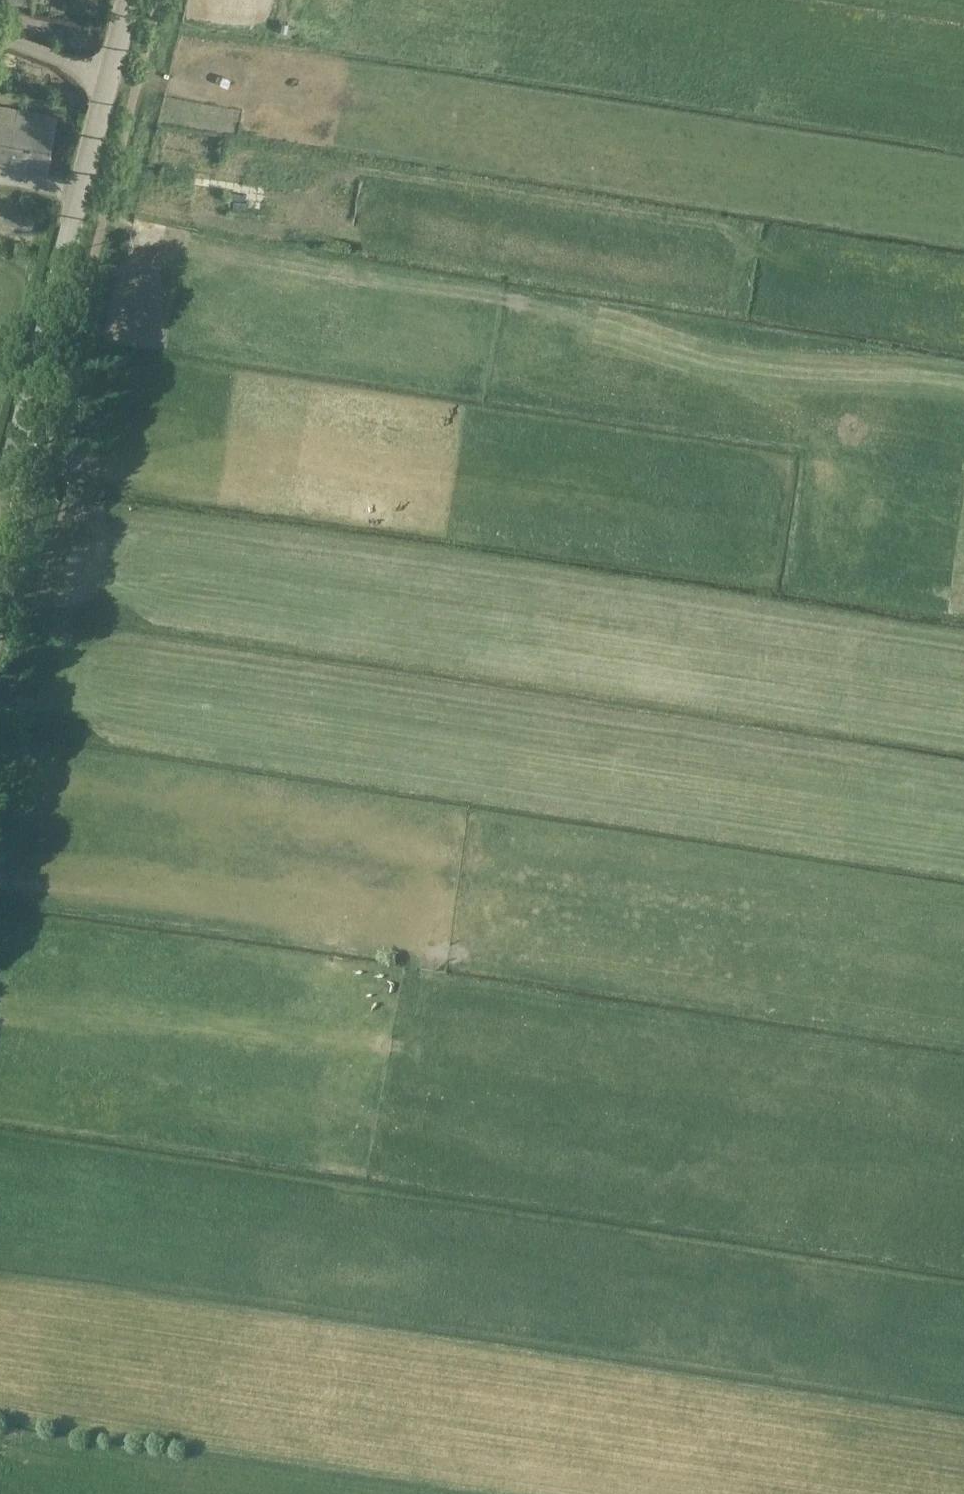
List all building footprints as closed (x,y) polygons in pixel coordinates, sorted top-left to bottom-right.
[(6,107),(0,106),(0,161),(4,161),(20,164),(45,170),(54,118),(6,107)]
